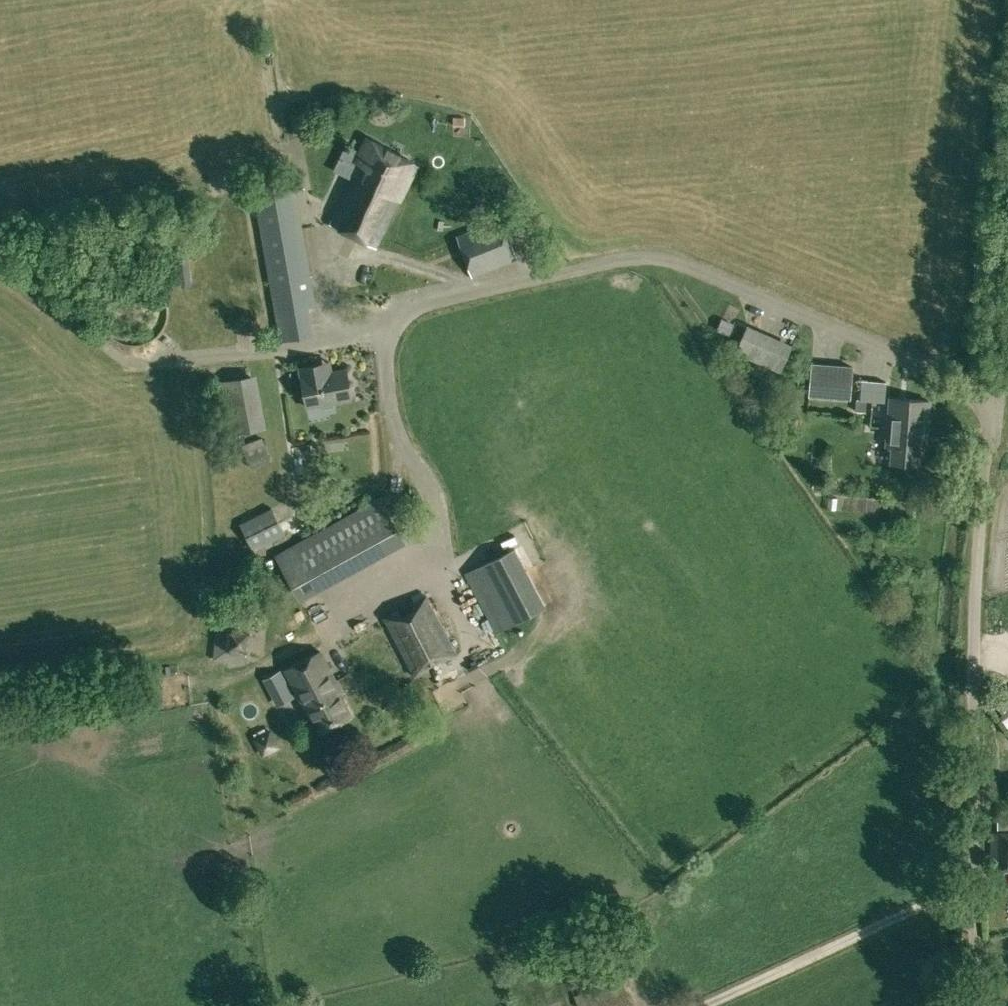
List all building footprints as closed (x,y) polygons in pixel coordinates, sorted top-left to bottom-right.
[(330,223),(376,246),(400,198),(400,199),(418,163),(366,137),(355,160),(361,163),(330,223)] [(252,184),(279,340),(314,334),(309,306),(316,305),(293,177),(252,184)] [(370,293),(374,304),(467,267),(471,276),(516,258),(506,230),(500,215),(351,275),(360,297),(370,293)] [(722,319),(717,331),(729,336),(734,324),(722,319)] [(735,351),(781,371),(792,345),(747,325),(735,351)] [(820,359),(830,360),(831,340),(821,340),(820,359)] [(808,395),(849,399),(852,365),(811,361),(808,395)] [(300,366),(307,406),(352,398),(346,367),(320,372),(318,362),(300,366)] [(219,380),(229,433),(266,427),(256,373),(219,380)] [(925,447),(927,429),(929,400),(889,397),(887,426),(886,444),(892,445),(891,461),(918,463),(919,446),(925,447)] [(242,444),(248,460),(268,452),(262,436),(242,444)] [(276,555),(298,595),(403,536),(381,497),(276,555)] [(239,523),(253,551),(286,534),(272,506),(239,523)] [(384,617),(414,675),(456,653),(426,595),(384,617)] [(215,658),(247,662),(252,618),(220,614),(215,658)] [(308,710),(319,731),(352,715),(340,692),(342,691),(321,650),(284,669),(306,711),(308,710)] [(1007,868),(1007,805),(997,805),(997,831),(990,830),(989,867),(1007,868)]
